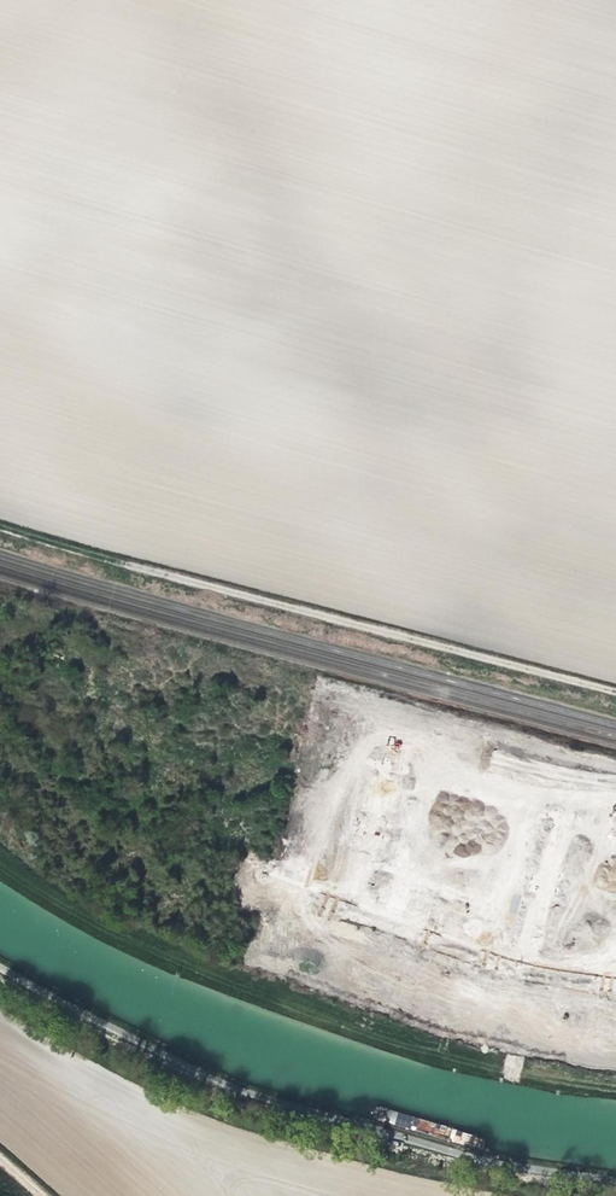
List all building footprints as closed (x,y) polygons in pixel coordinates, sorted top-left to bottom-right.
[(567,1053),(568,1055),(568,1056),(573,1057),(575,1056),(576,1055),(577,1053),(577,1052),(577,1050),(576,1048),(574,1047),(573,1047),(571,1046),(569,1047),(568,1048),(567,1050),(566,1052),(567,1053)]
